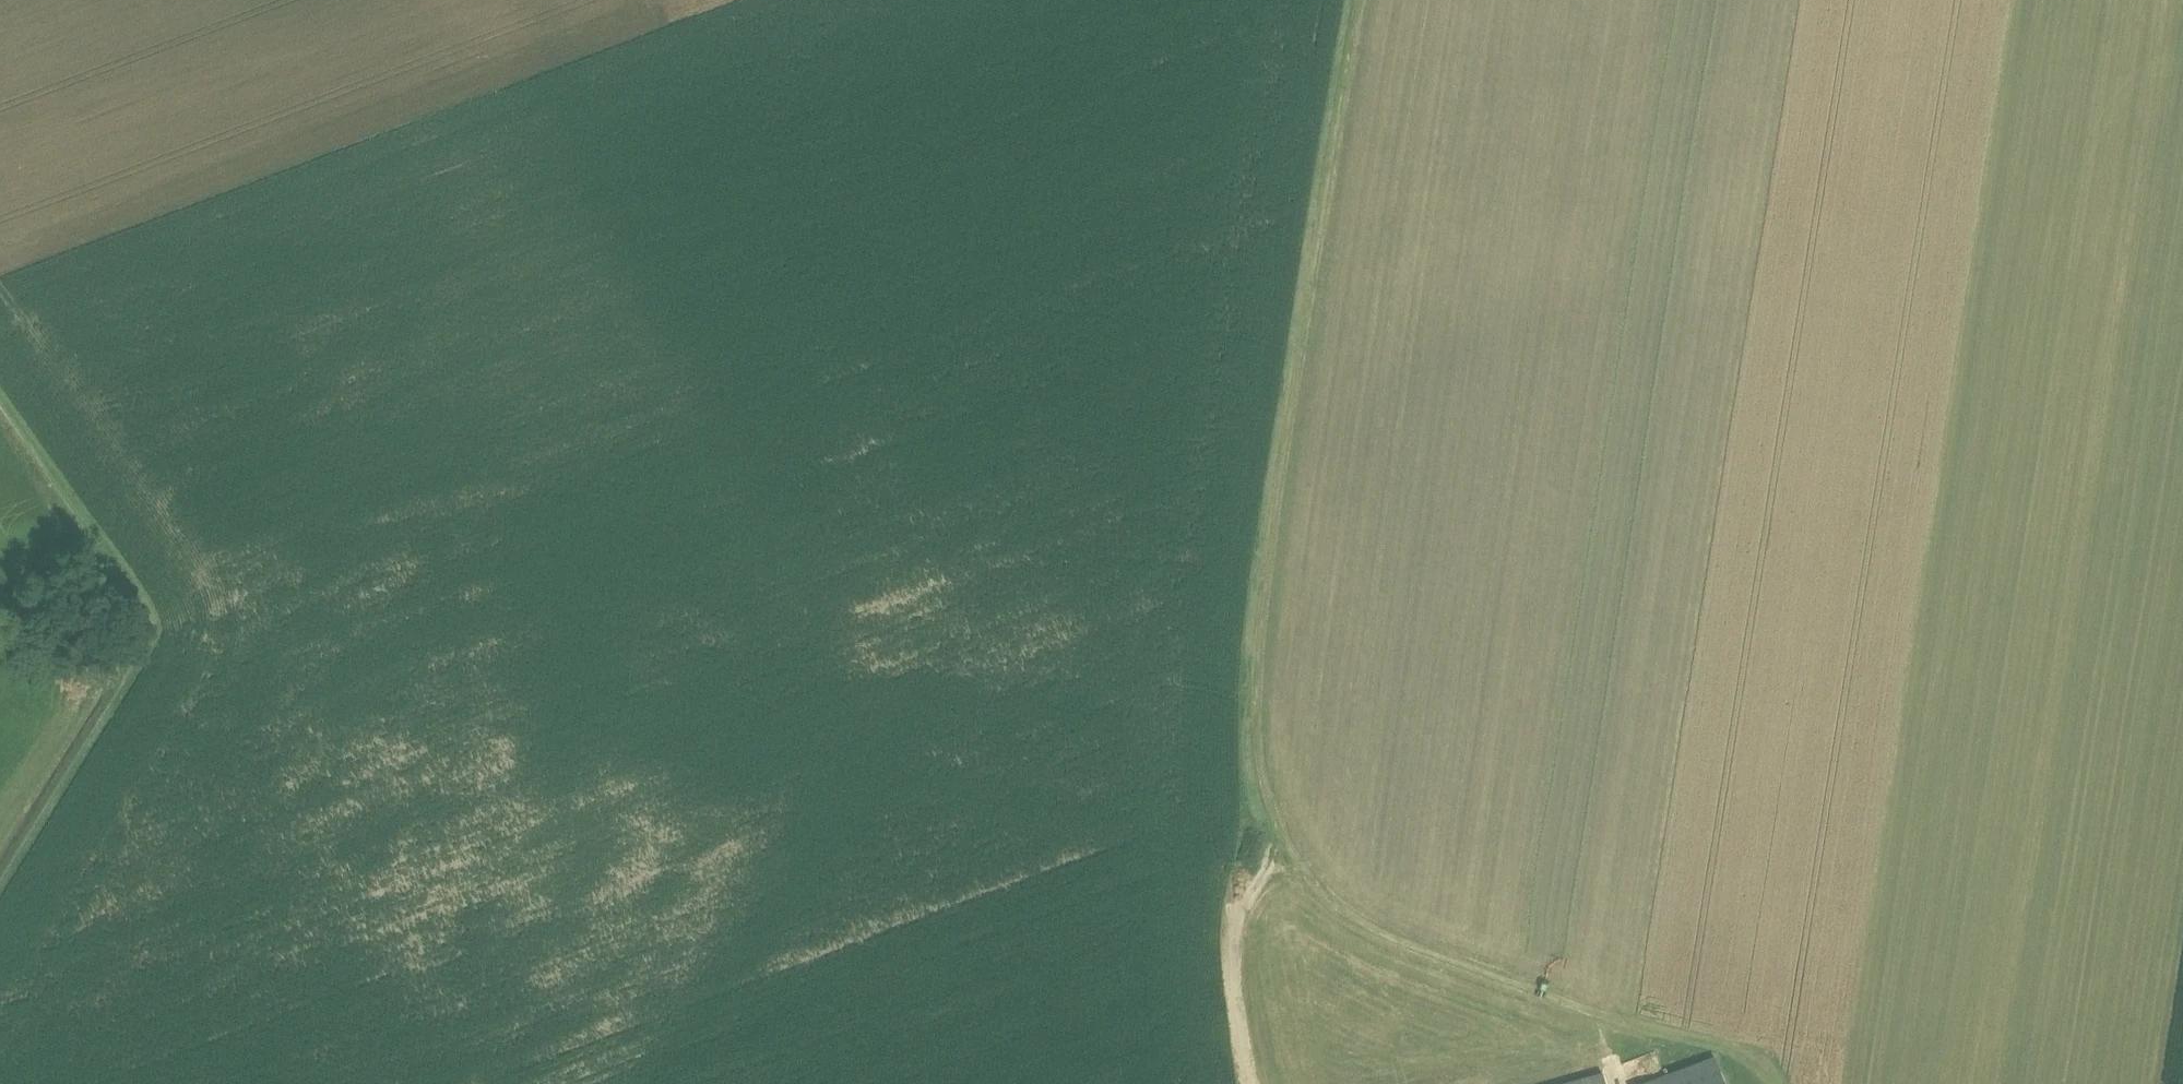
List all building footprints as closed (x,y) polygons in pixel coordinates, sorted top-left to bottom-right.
[(1646,1083),(1725,1083),(1715,1058),(1646,1083)] [(1603,1074),(1569,1083),(1605,1083),(1603,1074)]
